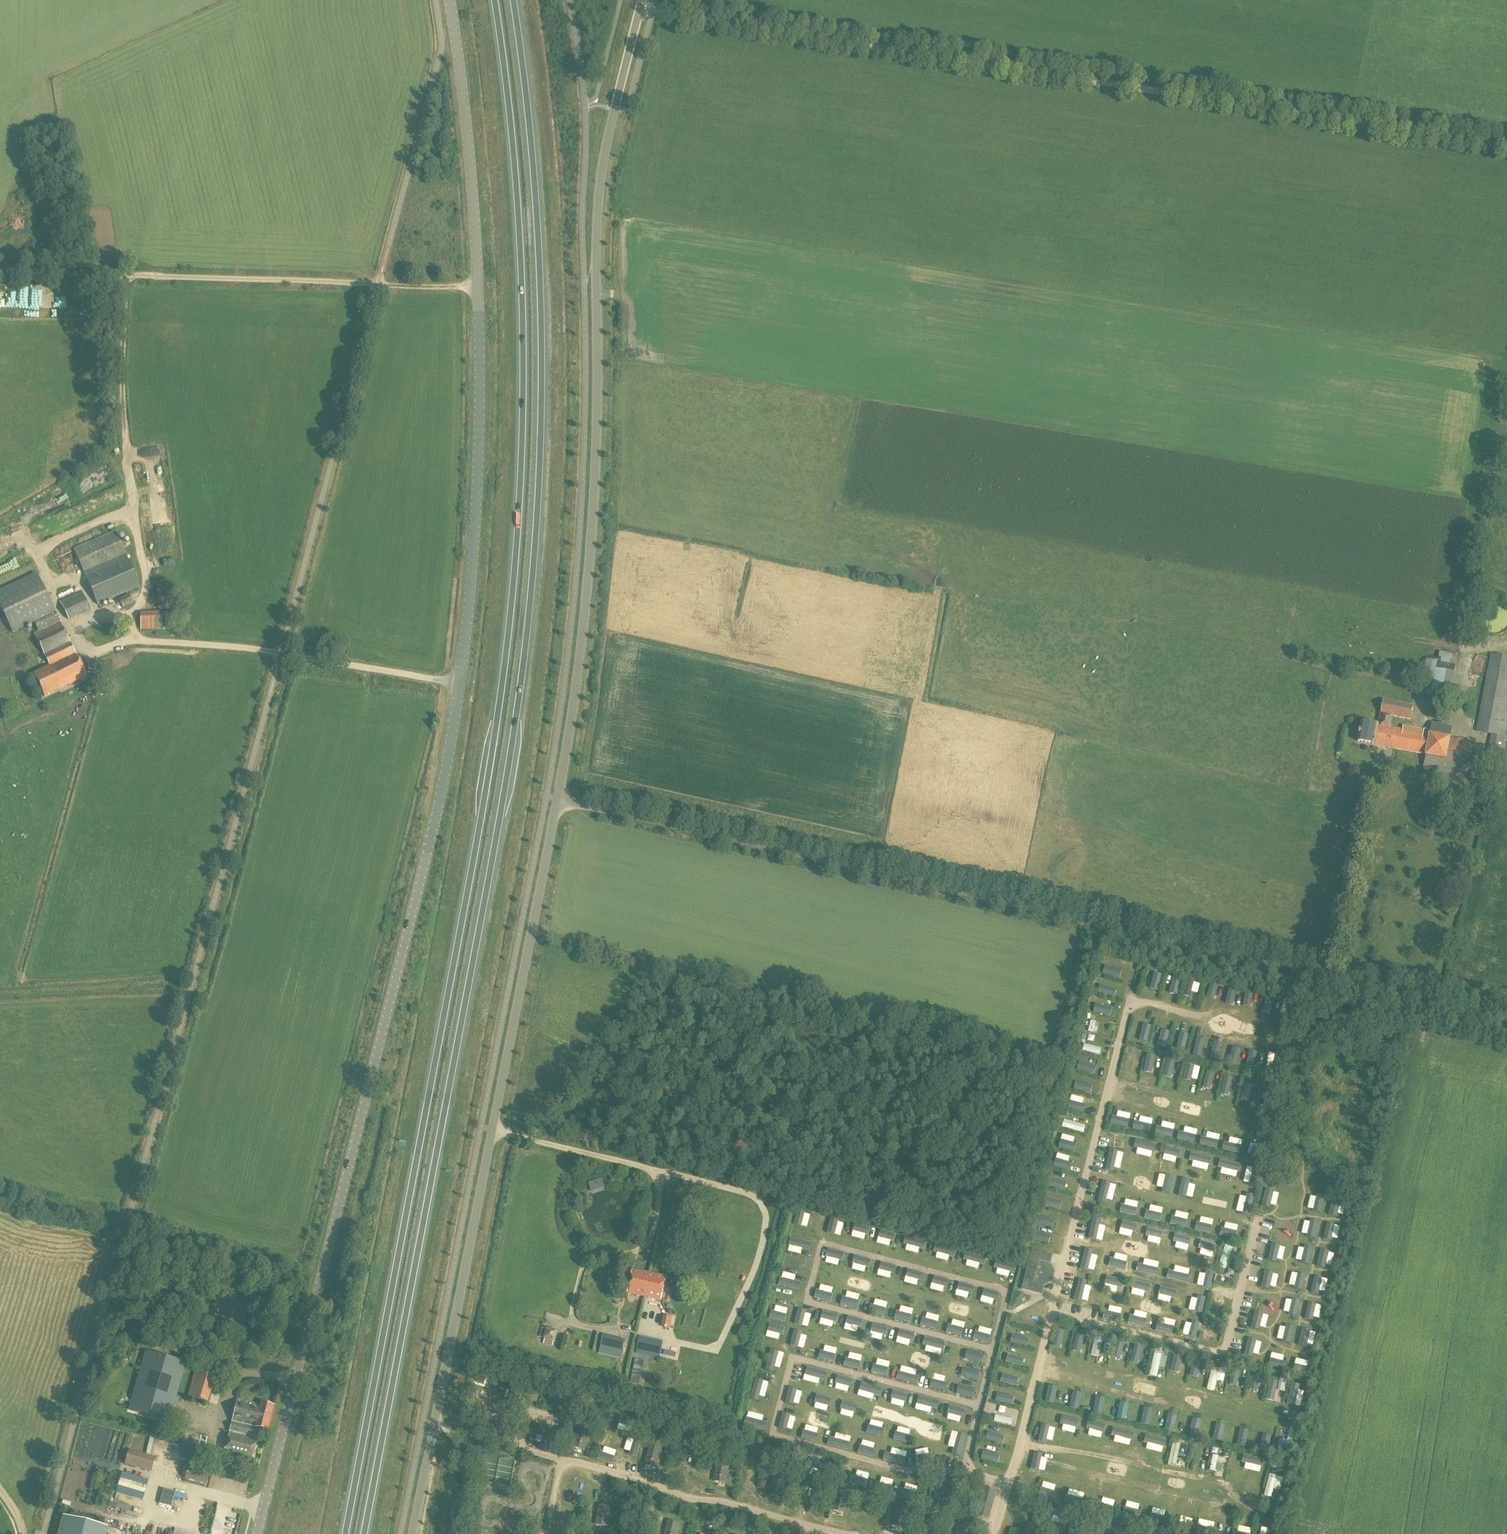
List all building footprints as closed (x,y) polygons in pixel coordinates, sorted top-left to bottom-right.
[(95,297),(103,297),(103,288),(95,289),(95,297)] [(99,605),(135,590),(135,589),(140,587),(126,556),(115,531),(74,549),(84,574),(97,605),(98,605),(99,605)] [(50,666),(34,674),(45,696),(61,689),(60,688),(86,676),(76,654),(75,654),(37,573),(0,591),(0,606),(12,632),(34,622),(38,631),(34,633),(50,666)] [(69,620),(91,609),(82,590),(60,601),(69,620)] [(123,608),(133,603),(129,594),(119,599),(123,608)] [(161,613),(161,611),(140,612),(141,630),(162,629),(174,629),(174,612),(161,613)] [(1454,673),(1457,655),(1440,652),(1438,660),(1426,658),(1420,694),(1431,696),(1429,705),(1452,710),(1454,701),(1450,700),(1452,689),(1455,673),(1454,673)] [(1506,741),(1506,736),(1506,729),(1506,656),(1490,654),(1476,732),(1491,734),(1488,751),(1504,755),(1506,741)] [(1410,720),(1413,705),(1383,699),(1381,713),(1380,713),(1378,725),(1362,722),(1358,742),(1375,745),(1391,749),(1391,748),(1425,755),(1425,756),(1423,768),(1467,776),(1473,744),(1464,742),(1465,739),(1458,738),(1450,737),(1452,726),(1432,722),(1430,730),(1424,729),(1403,725),(1403,729),(1391,727),(1393,716),(1410,720)] [(1104,965),(1102,974),(1119,978),(1121,969),(1104,965)] [(1157,970),(1149,968),(1144,989),(1152,990),(1157,970)] [(1133,971),(1130,982),(1137,983),(1140,973),(1133,971)] [(1176,974),(1169,972),(1164,992),(1171,994),(1176,974)] [(1194,979),(1188,977),(1183,995),(1190,997),(1194,979)] [(1099,984),(1097,993),(1115,997),(1117,988),(1099,984)] [(1242,1010),(1245,997),(1233,994),(1230,1007),(1242,1010)] [(1095,1003),(1093,1011),(1111,1015),(1113,1007),(1095,1003)] [(1148,1020),(1139,1017),(1134,1039),(1143,1042),(1148,1020)] [(1097,1019),(1091,1018),(1088,1031),(1093,1032),(1097,1019)] [(1168,1025),(1158,1022),(1153,1045),(1162,1048),(1168,1025)] [(1207,1033),(1203,1051),(1211,1053),(1215,1035),(1207,1033)] [(1190,1036),(1182,1035),(1178,1054),(1185,1056),(1190,1036)] [(1084,1043),(1082,1050),(1100,1054),(1102,1047),(1084,1043)] [(1127,1048),(1121,1071),(1131,1073),(1136,1050),(1127,1048)] [(1147,1053),(1141,1076),(1149,1078),(1154,1055),(1147,1053)] [(1167,1058),(1163,1076),(1169,1078),(1174,1060),(1167,1058)] [(1078,1061),(1076,1069),(1094,1073),(1096,1065),(1078,1061)] [(1187,1063),(1183,1079),(1191,1081),(1195,1065),(1187,1063)] [(1206,1068),(1200,1091),(1208,1093),(1214,1070),(1206,1068)] [(1228,1096),(1232,1078),(1225,1076),(1221,1094),(1228,1096)] [(1076,1082),(1074,1089),(1092,1094),(1094,1087),(1076,1082)] [(1248,1084),(1243,1105),(1252,1107),(1257,1087),(1248,1084)] [(1084,1095),(1082,1101),(1090,1103),(1092,1097),(1084,1095)] [(1274,1099),(1265,1096),(1261,1113),(1270,1115),(1274,1099)] [(1070,1101),(1068,1108),(1084,1112),(1085,1104),(1070,1101)] [(1112,1115),(1110,1123),(1128,1127),(1130,1119),(1112,1115)] [(1063,1120),(1062,1126),(1083,1131),(1085,1125),(1063,1120)] [(1135,1120),(1133,1128),(1150,1133),(1152,1124),(1135,1120)] [(1157,1125),(1155,1134),(1172,1138),(1174,1130),(1157,1125)] [(1114,1131),(1109,1154),(1116,1155),(1122,1133),(1114,1131)] [(1179,1131),(1177,1139),(1194,1143),(1196,1135),(1179,1131)] [(1131,1136),(1127,1158),(1134,1160),(1139,1137),(1131,1136)] [(1202,1136),(1200,1144),(1217,1148),(1219,1140),(1202,1136)] [(1061,1139),(1059,1147),(1075,1151),(1077,1143),(1061,1139)] [(1224,1141),(1223,1149),(1240,1153),(1241,1146),(1224,1141)] [(1152,1146),(1145,1144),(1141,1161),(1148,1162),(1152,1146)] [(1181,1150),(1166,1146),(1164,1153),(1180,1157),(1181,1150)] [(1250,1148),(1249,1154),(1266,1158),(1267,1152),(1250,1148)] [(1213,1158),(1190,1153),(1189,1160),(1211,1166),(1213,1158)] [(1055,1158),(1053,1165),(1069,1169),(1071,1162),(1055,1158)] [(1241,1165),(1219,1160),(1218,1166),(1239,1172),(1241,1165)] [(1253,1167),(1249,1185),(1257,1186),(1261,1169),(1253,1167)] [(1049,1178),(1048,1186),(1065,1190),(1067,1182),(1049,1178)] [(602,1179),(589,1183),(591,1191),(604,1187),(602,1179)] [(1103,1180),(1098,1203),(1105,1204),(1110,1182),(1103,1180)] [(1177,1187),(1158,1183),(1156,1191),(1175,1195),(1177,1187)] [(1202,1193),(1182,1188),(1180,1197),(1200,1201),(1202,1193)] [(1266,1188),(1261,1206),(1269,1207),(1273,1190),(1266,1188)] [(1247,1192),(1242,1213),(1250,1215),(1255,1194),(1247,1192)] [(1325,1196),(1317,1194),(1313,1211),(1320,1213),(1325,1196)] [(1066,1203),(1045,1198),(1044,1205),(1064,1210),(1066,1203)] [(1341,1200),(1334,1198),(1330,1215),(1337,1217),(1341,1200)] [(1121,1204),(1119,1212),(1135,1216),(1137,1208),(1121,1204)] [(805,1211),(798,1209),(794,1224),(802,1226),(805,1211)] [(1147,1210),(1145,1217),(1160,1221),(1162,1213),(1147,1210)] [(1056,1220),(1038,1216),(1036,1224),(1054,1228),(1056,1220)] [(1173,1216),(1171,1223),(1186,1227),(1188,1220),(1173,1216)] [(838,1220),(831,1218),(827,1233),(835,1235),(838,1220)] [(1319,1221),(1311,1219),(1307,1234),(1315,1236),(1319,1221)] [(1240,1220),(1240,1229),(1250,1230),(1250,1220),(1240,1220)] [(1197,1222),(1195,1230),(1212,1233),(1214,1226),(1197,1222)] [(1335,1225),(1327,1223),(1323,1238),(1331,1240),(1335,1225)] [(870,1228),(855,1224),(853,1231),(868,1235),(870,1228)] [(1221,1228),(1220,1235),(1236,1239),(1238,1232),(1221,1228)] [(895,1234),(880,1230),(878,1238),(894,1241),(895,1234)] [(1051,1236),(1034,1232),(1032,1241),(1049,1245),(1051,1236)] [(811,1242),(790,1237),(788,1245),(809,1250),(811,1242)] [(926,1242),(905,1237),(903,1244),(924,1249),(926,1242)] [(1190,1238),(1187,1250),(1197,1253),(1201,1241),(1190,1238)] [(1279,1245),(1271,1243),(1267,1260),(1275,1262),(1279,1245)] [(956,1249),(935,1244),(933,1252),(954,1257),(956,1249)] [(1233,1246),(1224,1244),(1219,1267),(1227,1269),(1233,1246)] [(1305,1245),(1301,1262),(1309,1264),(1313,1247),(1305,1245)] [(842,1261),(844,1253),(828,1249),(826,1257),(842,1261)] [(1042,1295),(1045,1286),(1053,1282),(1055,1272),(1051,1264),(1053,1255),(1032,1249),(1021,1290),(1042,1295)] [(1329,1251),(1322,1249),(1318,1267),(1325,1269),(1329,1251)] [(986,1257),(965,1252),(963,1259),(984,1265),(986,1257)] [(869,1268),(871,1260),(854,1256),(852,1264),(869,1268)] [(1017,1266),(996,1260),(994,1267),(1015,1272),(1017,1266)] [(894,1274),(896,1267),(881,1263),(879,1270),(894,1274)] [(645,1297),(650,1273),(633,1270),(628,1293),(645,1297)] [(921,1280),(923,1274),(907,1270),(906,1277),(921,1280)] [(1273,1273),(1264,1270),(1260,1287),(1269,1289),(1273,1273)] [(1298,1272),(1295,1288),(1302,1289),(1306,1274),(1298,1272)] [(661,1300),(666,1277),(650,1273),(645,1297),(661,1300)] [(947,1288),(949,1281),(934,1277),(932,1284),(947,1288)] [(1323,1279),(1315,1277),(1311,1293),(1319,1295),(1323,1279)] [(781,1278),(779,1285),(798,1290),(800,1282),(781,1278)] [(972,1294),(973,1287),(959,1284),(957,1290),(972,1294)] [(832,1294),(816,1290),(814,1297),(831,1301),(832,1294)] [(997,1300),(999,1294),(984,1290),(982,1297),(997,1300)] [(859,1300),(842,1296),(841,1303),(857,1307),(859,1300)] [(1218,1297),(1213,1319),(1221,1321),(1227,1299),(1218,1297)] [(1300,1301),(1293,1299),(1288,1315),(1296,1317),(1300,1301)] [(1312,1321),(1316,1304),(1309,1302),(1304,1319),(1312,1321)] [(886,1308),(870,1304),(869,1310),(884,1314),(886,1308)] [(806,1310),(798,1309),(794,1324),(802,1326),(806,1310)] [(770,1318),(785,1322),(786,1314),(771,1310),(770,1318)] [(821,1318),(836,1322),(838,1315),(823,1311),(821,1318)] [(912,1314),(896,1311),(894,1318),(910,1321),(912,1314)] [(1259,1331),(1263,1313),(1256,1311),(1251,1329),(1259,1331)] [(668,1316),(668,1330),(677,1330),(677,1317),(668,1316)] [(845,1324),(861,1327),(862,1321),(847,1317),(845,1324)] [(937,1321),(922,1318),(920,1325),(936,1328),(937,1321)] [(767,1331),(782,1334),(784,1327),(769,1324),(767,1331)] [(871,1332),(885,1335),(887,1327),(873,1324),(871,1332)] [(964,1328),(948,1324),(946,1331),(962,1335),(964,1328)] [(1290,1343),(1294,1326),(1287,1324),(1283,1342),(1290,1343)] [(1306,1348),(1311,1330),(1304,1328),(1299,1346),(1306,1348)] [(1054,1345),(1061,1347),(1065,1331),(1058,1329),(1054,1345)] [(802,1332),(794,1330),(790,1345),(798,1347),(802,1332)] [(897,1337),(913,1341),(914,1334),(899,1331),(897,1337)] [(990,1335),(975,1331),(973,1338),(989,1342),(990,1335)] [(1073,1351),(1081,1353),(1085,1335),(1077,1333),(1073,1351)] [(622,1354),(626,1340),(604,1334),(600,1349),(622,1354)] [(1012,1334),(1010,1342),(1027,1346),(1029,1338),(1012,1334)] [(1091,1354),(1099,1356),(1104,1336),(1096,1334),(1091,1354)] [(661,1355),(663,1341),(639,1336),(638,1344),(637,1349),(642,1351),(661,1355)] [(201,1354),(204,1350),(183,1338),(180,1342),(201,1354)] [(1256,1340),(1248,1338),(1244,1355),(1252,1357),(1256,1340)] [(179,1354),(184,1345),(174,1339),(169,1348),(179,1354)] [(924,1345),(943,1350),(945,1343),(926,1339),(924,1345)] [(1111,1364),(1117,1366),(1123,1344),(1116,1342),(1111,1364)] [(1131,1363),(1137,1364),(1142,1347),(1135,1345),(1131,1363)] [(770,1349),(765,1370),(773,1372),(779,1351),(770,1349)] [(819,1358),(833,1361),(835,1354),(820,1350),(819,1358)] [(169,1422),(185,1363),(146,1351),(129,1410),(169,1422)] [(982,1362),(984,1355),(967,1351),(965,1358),(982,1362)] [(1150,1373),(1157,1375),(1161,1355),(1155,1353),(1150,1373)] [(1171,1370),(1177,1372),(1181,1354),(1175,1353),(1171,1370)] [(1008,1355),(1006,1363),(1026,1368),(1028,1360),(1008,1355)] [(843,1365),(859,1369),(860,1361),(845,1358),(843,1365)] [(1190,1375),(1198,1377),(1202,1360),(1195,1358),(1190,1375)] [(1271,1358),(1269,1365),(1285,1369),(1287,1361),(1271,1358)] [(1311,1367),(1294,1363),(1293,1370),(1309,1374),(1311,1367)] [(871,1372),(887,1375),(889,1368),(873,1364),(871,1372)] [(806,1367),(804,1375),(824,1380),(826,1372),(806,1367)] [(1215,1390),(1220,1369),(1213,1367),(1208,1389),(1215,1390)] [(208,1402),(216,1373),(197,1368),(188,1396),(191,1397),(190,1400),(194,1401),(194,1398),(208,1402)] [(962,1368),(961,1375),(979,1380),(981,1372),(962,1368)] [(1236,1393),(1241,1373),(1234,1371),(1229,1391),(1236,1393)] [(896,1379),(917,1384),(919,1377),(898,1372),(896,1379)] [(1002,1374),(1000,1382),(1016,1386),(1018,1377),(1002,1374)] [(1258,1400),(1263,1377),(1255,1375),(1250,1398),(1258,1400)] [(837,1376),(835,1383),(850,1387),(852,1379),(837,1376)] [(1279,1379),(1272,1377),(1267,1400),(1273,1401),(1279,1379)] [(755,1378),(750,1398),(758,1400),(763,1380),(755,1378)] [(930,1387),(946,1390),(947,1383),(932,1379),(930,1387)] [(882,1388),(861,1383),(859,1391),(880,1396),(882,1388)] [(1300,1385),(1292,1383),(1286,1407),(1295,1409),(1300,1385)] [(1056,1387),(1048,1385),(1045,1401),(1052,1403),(1056,1387)] [(956,1393),(973,1398),(975,1390),(958,1386),(956,1393)] [(797,1389),(789,1387),(785,1403),(793,1405),(797,1389)] [(908,1394),(893,1390),(891,1398),(906,1402),(908,1394)] [(1073,1390),(1069,1407),(1076,1409),(1080,1392),(1073,1390)] [(548,1392),(546,1401),(567,1407),(569,1397),(548,1392)] [(997,1393),(995,1401),(1013,1405),(1014,1397),(997,1393)] [(816,1395),(814,1402),(829,1406),(831,1398),(816,1395)] [(1096,1396),(1092,1413),(1100,1414),(1104,1398),(1096,1396)] [(939,1402),(919,1397),(917,1404),(937,1409),(939,1402)] [(260,1404),(237,1399),(223,1456),(252,1463),(258,1438),(253,1437),(255,1427),(267,1430),(274,1406),(260,1403),(260,1404)] [(842,1401),(840,1409),(855,1413),(857,1405),(842,1401)] [(1121,1402),(1117,1418),(1125,1420),(1128,1404),(1121,1402)] [(602,1414),(618,1418),(620,1409),(604,1405),(602,1414)] [(965,1409),(949,1406),(947,1413),(963,1417),(965,1409)] [(1145,1407),(1141,1423),(1148,1425),(1152,1409),(1145,1407)] [(1051,1412),(1043,1410),(1038,1429),(1046,1431),(1051,1412)] [(624,1412),(617,1428),(628,1433),(636,1417),(624,1412)] [(1170,1412),(1166,1429),(1174,1431),(1178,1414),(1170,1412)] [(782,1413),(779,1428),(786,1429),(789,1414),(782,1413)] [(647,1414),(643,1432),(650,1433),(654,1415),(647,1414)] [(995,1414),(993,1421),(1012,1425),(1014,1419),(995,1414)] [(1060,1421),(1080,1426),(1082,1419),(1062,1414),(1060,1421)] [(745,1417),(743,1424),(765,1430),(767,1422),(745,1417)] [(1194,1418),(1190,1435),(1197,1436),(1201,1420),(1194,1418)] [(617,1424),(601,1421),(600,1428),(615,1432),(617,1424)] [(1087,1428),(1107,1433),(1109,1426),(1088,1421),(1087,1428)] [(1217,1423),(1213,1439),(1221,1441),(1224,1425),(1217,1423)] [(868,1425),(866,1433),(882,1437),(884,1429),(868,1425)] [(1114,1435),(1135,1440),(1137,1432),(1116,1427),(1114,1435)] [(1291,1428),(1284,1457),(1292,1459),(1299,1430),(1291,1428)] [(564,1437),(538,1429),(536,1438),(561,1445),(564,1437)] [(588,1429),(584,1450),(591,1451),(595,1431),(588,1429)] [(1241,1429),(1237,1445),(1245,1447),(1249,1431),(1241,1429)] [(682,1430),(680,1440),(702,1444),(704,1435),(682,1430)] [(803,1430),(801,1438),(816,1441),(818,1434),(803,1430)] [(987,1431),(985,1439),(1002,1443),(1004,1436),(987,1431)] [(896,1432),(894,1439),(909,1443),(911,1436),(896,1432)] [(956,1433),(951,1454),(959,1456),(964,1435),(956,1433)] [(1264,1434),(1260,1451),(1268,1453),(1272,1436),(1264,1434)] [(1280,1434),(1277,1446),(1284,1448),(1288,1435),(1280,1434)] [(1144,1443),(1165,1448),(1167,1440),(1146,1435),(1144,1443)] [(829,1437),(827,1445),(847,1449),(849,1442),(829,1437)] [(1190,1467),(1197,1469),(1203,1445),(1195,1443),(1190,1467)] [(775,1447),(762,1444),(758,1462),(771,1465),(775,1447)] [(1180,1444),(1177,1459),(1184,1460),(1187,1446),(1180,1444)] [(859,1446),(857,1453),(873,1457),(875,1449),(859,1446)] [(151,1473),(156,1457),(147,1454),(129,1449),(124,1465),(151,1473)] [(982,1451),(980,1458),(998,1463),(1000,1455),(982,1451)] [(885,1453),(883,1459),(903,1464),(905,1458),(885,1453)] [(931,1453),(915,1456),(917,1463),(932,1461),(931,1453)] [(1210,1470),(1215,1472),(1219,1455),(1214,1454),(1210,1470)] [(1264,1460),(1243,1455),(1241,1462),(1262,1467),(1264,1460)] [(803,1468),(832,1475),(834,1466),(806,1459),(803,1468)] [(537,1463),(536,1473),(549,1473),(549,1463),(537,1463)] [(726,1463),(725,1484),(733,1484),(734,1464),(726,1463)] [(206,1484),(209,1474),(188,1468),(185,1479),(206,1484)] [(1029,1492),(1035,1493),(1040,1473),(1034,1472),(1029,1492)] [(1276,1475),(1269,1473),(1264,1496),(1271,1498),(1276,1475)] [(851,1475),(849,1483),(865,1487),(867,1479),(851,1475)] [(572,1480),(571,1491),(586,1493),(584,1502),(589,1502),(592,1483),(572,1480)] [(875,1482),(873,1490),(890,1494),(892,1486),(875,1482)] [(989,1519),(997,1490),(983,1486),(975,1515),(989,1519)] [(171,1506),(175,1491),(163,1488),(159,1503),(171,1506)] [(899,1488),(897,1497),(914,1501),(916,1492),(899,1488)] [(1061,1493),(1041,1488),(1039,1495),(1059,1500),(1061,1493)] [(1108,1510),(1114,1512),(1118,1495),(1112,1493),(1108,1510)] [(138,1494),(136,1499),(148,1502),(149,1497),(138,1494)] [(1089,1499),(1069,1494),(1067,1502),(1088,1507),(1089,1499)] [(1072,1513),(1049,1507),(1047,1515),(1070,1521),(1072,1513)] [(1125,1507),(1122,1516),(1139,1520),(1142,1511),(1125,1507)] [(198,1512),(194,1510),(190,1519),(194,1521),(198,1512)] [(1184,1528),(1191,1530),(1195,1511),(1188,1510),(1184,1528)] [(1152,1514),(1150,1523),(1167,1527),(1170,1518),(1152,1514)] [(108,1527),(62,1516),(58,1533),(106,1533),(108,1527)] [(476,1525),(493,1529),(494,1523),(488,1521),(487,1523),(477,1520),(476,1525)] [(674,1532),(674,1533),(682,1533),(683,1522),(671,1522),(671,1532),(674,1532)] [(1134,1529),(1108,1522),(1105,1533),(1111,1533),(1132,1533),(1134,1529)] [(1253,1525),(1247,1523),(1244,1533),(1251,1533),(1253,1525)] [(1195,1533),(1201,1533),(1218,1533),(1219,1530),(1197,1524),(1195,1533)]
